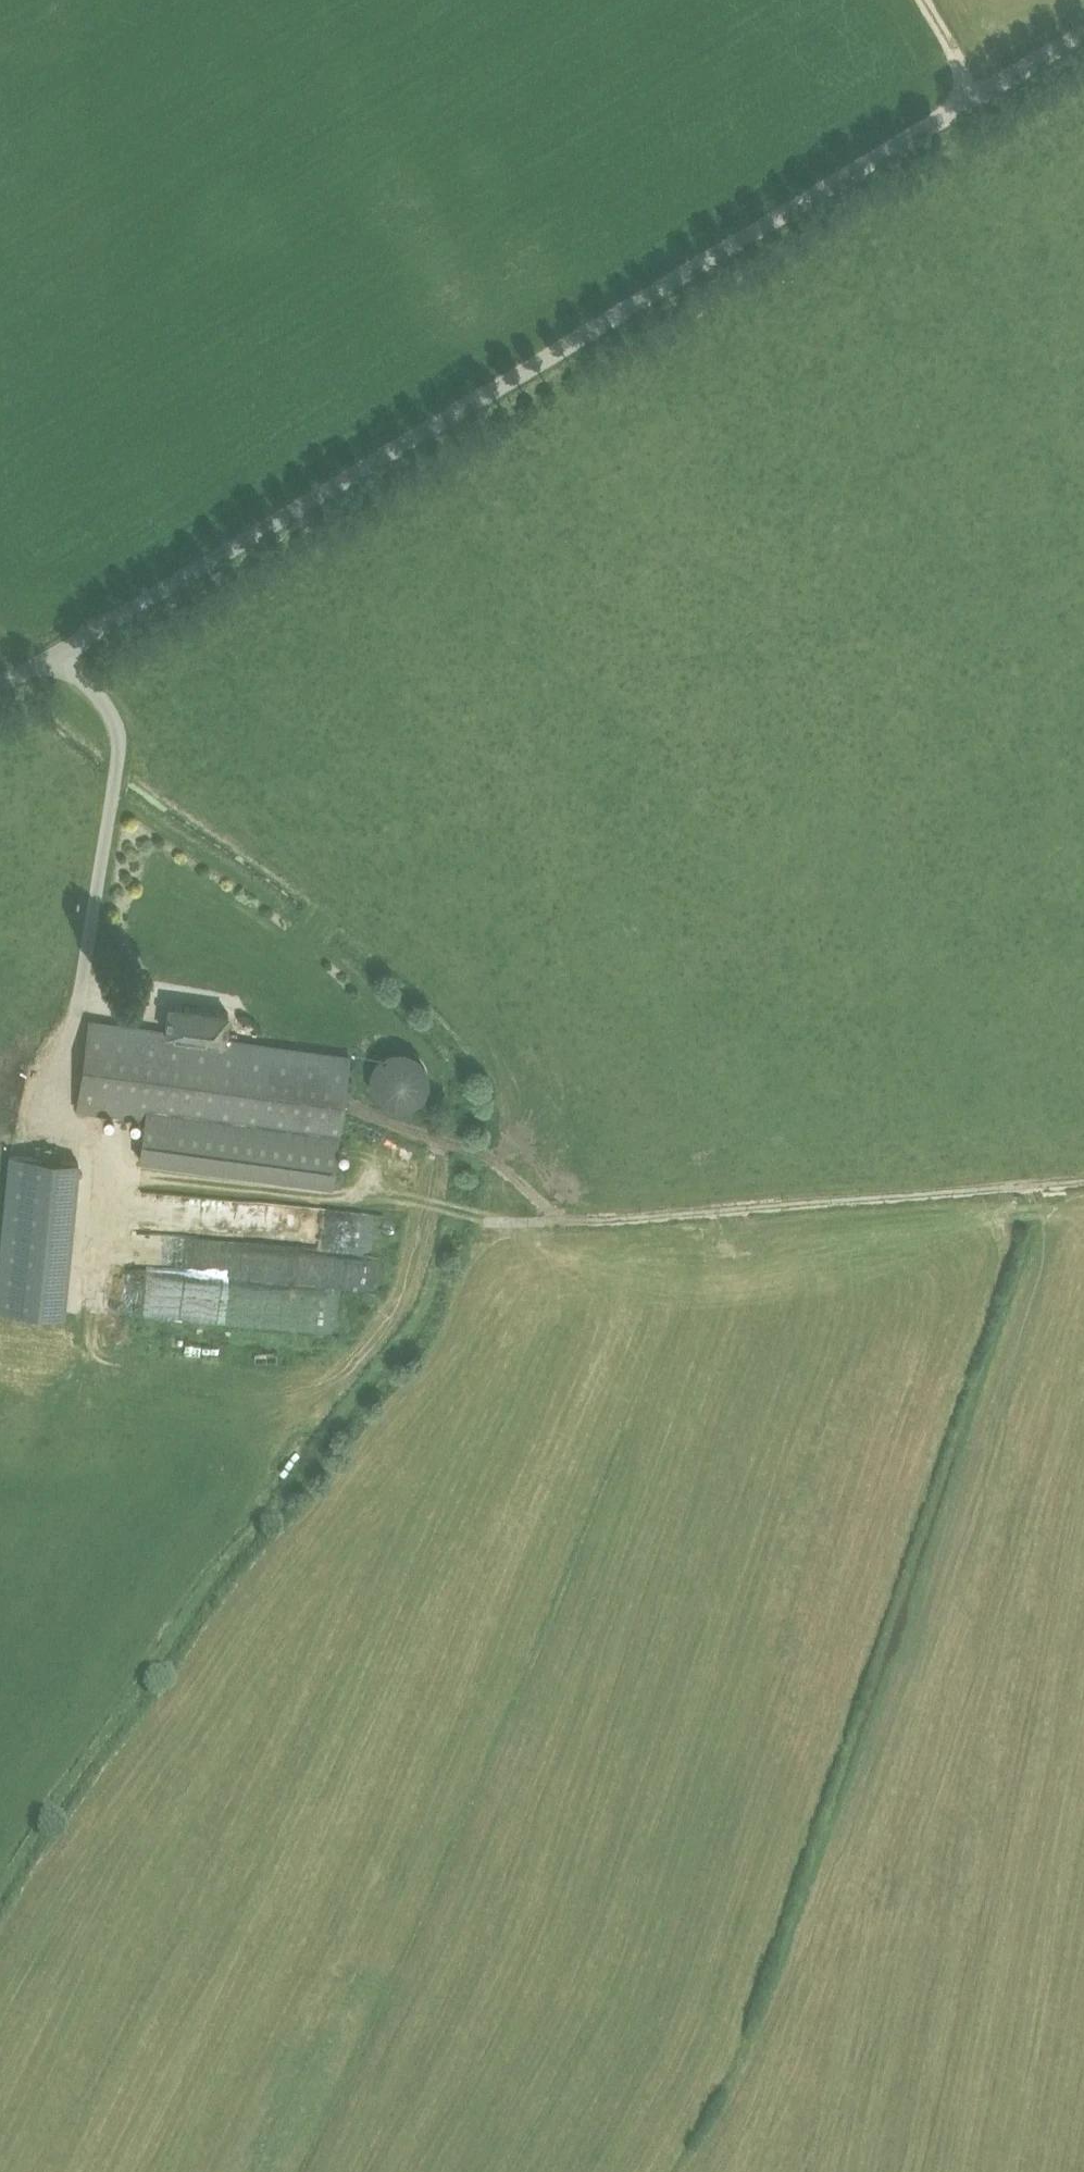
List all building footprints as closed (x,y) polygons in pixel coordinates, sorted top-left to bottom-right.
[(169,1005),(165,1030),(165,1032),(223,1040),(224,1037),(227,1013),(169,1005)] [(143,1120),(338,1147),(351,1055),(224,1037),(223,1040),(165,1032),(165,1030),(87,1018),(75,1111),(143,1120)] [(421,1096),(424,1090),(426,1083),(426,1076),(424,1069),(421,1063),(416,1058),(410,1054),(404,1052),(397,1051),(390,1053),(383,1056),(378,1060),(374,1066),(371,1072),(370,1079),(371,1086),(374,1093),(378,1098),(383,1103),(389,1106),(396,1107),(403,1107),(410,1105),(416,1101),(421,1096)] [(333,1186),(338,1147),(143,1120),(138,1159),(333,1186)] [(9,1154),(0,1246),(0,1309),(64,1315),(78,1161),(9,1154)] [(341,1321),(343,1295),(287,1292),(287,1293),(191,1287),(190,1300),(227,1303),(227,1314),(341,1321)] [(156,1320),(157,1306),(139,1305),(138,1319),(156,1320)]
